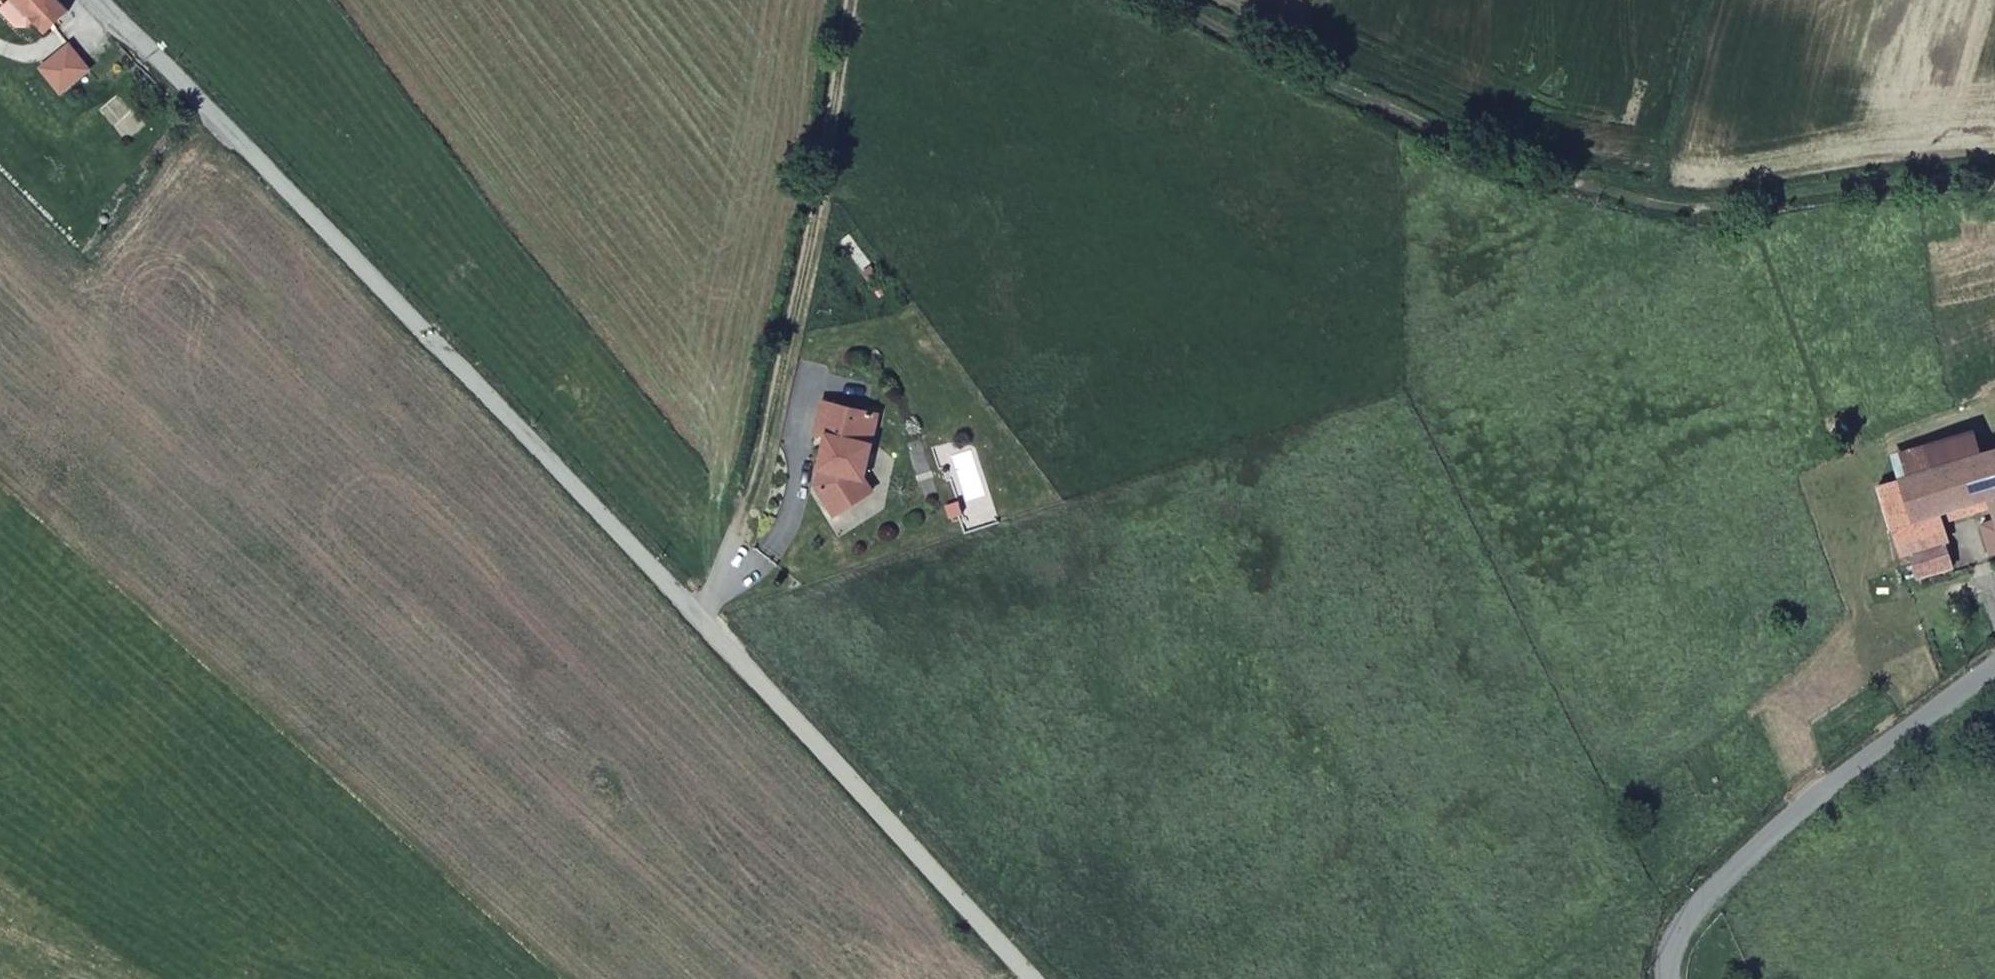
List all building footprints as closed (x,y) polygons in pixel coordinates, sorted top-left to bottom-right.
[(57,0),(4,0),(0,4),(0,12),(12,25),(25,25),(32,18),(43,30),(65,8),(57,0)] [(67,41),(42,66),(63,87),(88,62),(67,41)] [(880,421),(825,408),(818,439),(830,442),(820,481),(826,489),(829,493),(822,497),(837,520),(874,497),(866,484),(880,421)] [(1880,486),(1902,558),(1952,541),(1945,521),(1941,508),(1987,493),(1991,504),(1994,515),(1994,448),(1880,486)] [(819,493),(822,497),(829,493),(826,489),(819,493)] [(1941,508),(1945,521),(1991,504),(1987,493),(1941,508)]
